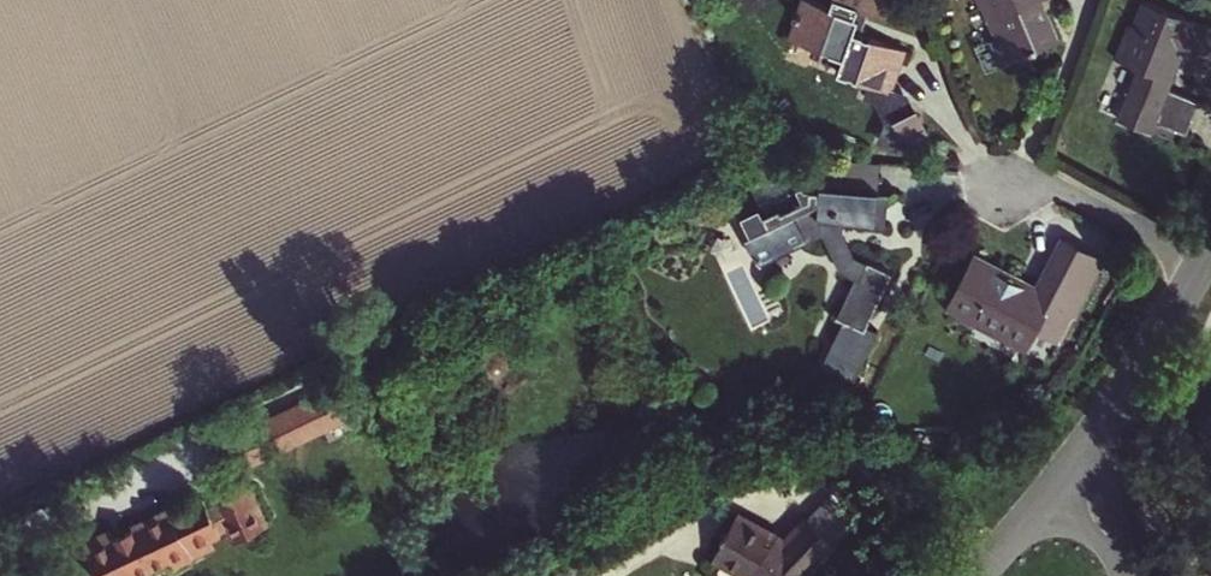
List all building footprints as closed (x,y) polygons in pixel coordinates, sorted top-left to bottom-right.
[(870,87),(895,94),(897,90),(908,51),(862,39),(865,32),(858,30),(863,13),(870,14),(879,17),(884,0),(834,0),(830,11),(805,5),(794,45),(845,60),(840,78),(870,87)] [(1068,0),(982,0),(1005,45),(1010,42),(1022,67),(1067,45),(1056,24),(1053,26),(1045,11),(1068,0)] [(794,45),(805,5),(801,3),(789,44),(794,45)] [(1148,3),(1139,28),(1136,26),(1122,60),(1144,68),(1133,97),(1168,111),(1160,133),(1179,140),(1184,129),(1195,133),(1207,101),(1177,89),(1191,54),(1208,60),(1205,68),(1210,70),(1210,25),(1170,8),(1169,11),(1148,3)] [(858,30),(865,32),(870,14),(863,13),(858,30)] [(909,94),(897,90),(895,94),(870,87),(866,98),(879,102),(891,126),(919,113),(909,94)] [(919,113),(891,126),(899,143),(935,146),(919,113)] [(820,165),(820,185),(879,183),(878,163),(820,165)] [(806,180),(778,177),(749,192),(758,210),(745,216),(754,235),(770,226),(762,209),(809,186),(806,180)] [(753,235),(766,261),(828,230),(848,270),(868,280),(848,322),(871,334),(899,277),(876,266),(873,270),(858,263),(856,247),(850,246),(845,237),(846,227),(888,230),(890,197),(812,192),(809,186),(762,209),(770,226),(754,235),(753,235)] [(828,230),(766,261),(769,267),(828,238),(846,274),(861,281),(842,319),(848,322),(868,280),(848,270),(828,230)] [(1006,272),(985,262),(979,272),(976,270),(957,307),(985,321),(988,317),(1037,341),(1046,323),(1053,326),(1051,329),(1067,337),(1079,311),(1082,312),(1105,265),(1098,261),(1101,256),(1071,241),(1044,298),(1023,287),(1020,279),(1011,275),(1004,277),(1006,272)] [(226,444),(235,461),(325,416),(317,399),(226,444)] [(94,575),(136,575),(167,561),(172,572),(193,562),(191,558),(215,547),(211,541),(220,537),(217,531),(234,524),(221,496),(205,504),(203,500),(170,516),(167,510),(130,527),(132,531),(112,540),(108,532),(80,546),(94,575)] [(775,536),(736,514),(726,532),(719,535),(721,543),(713,556),(748,575),(815,575),(817,574),(814,571),(837,550),(810,522),(786,544),(775,536)]
